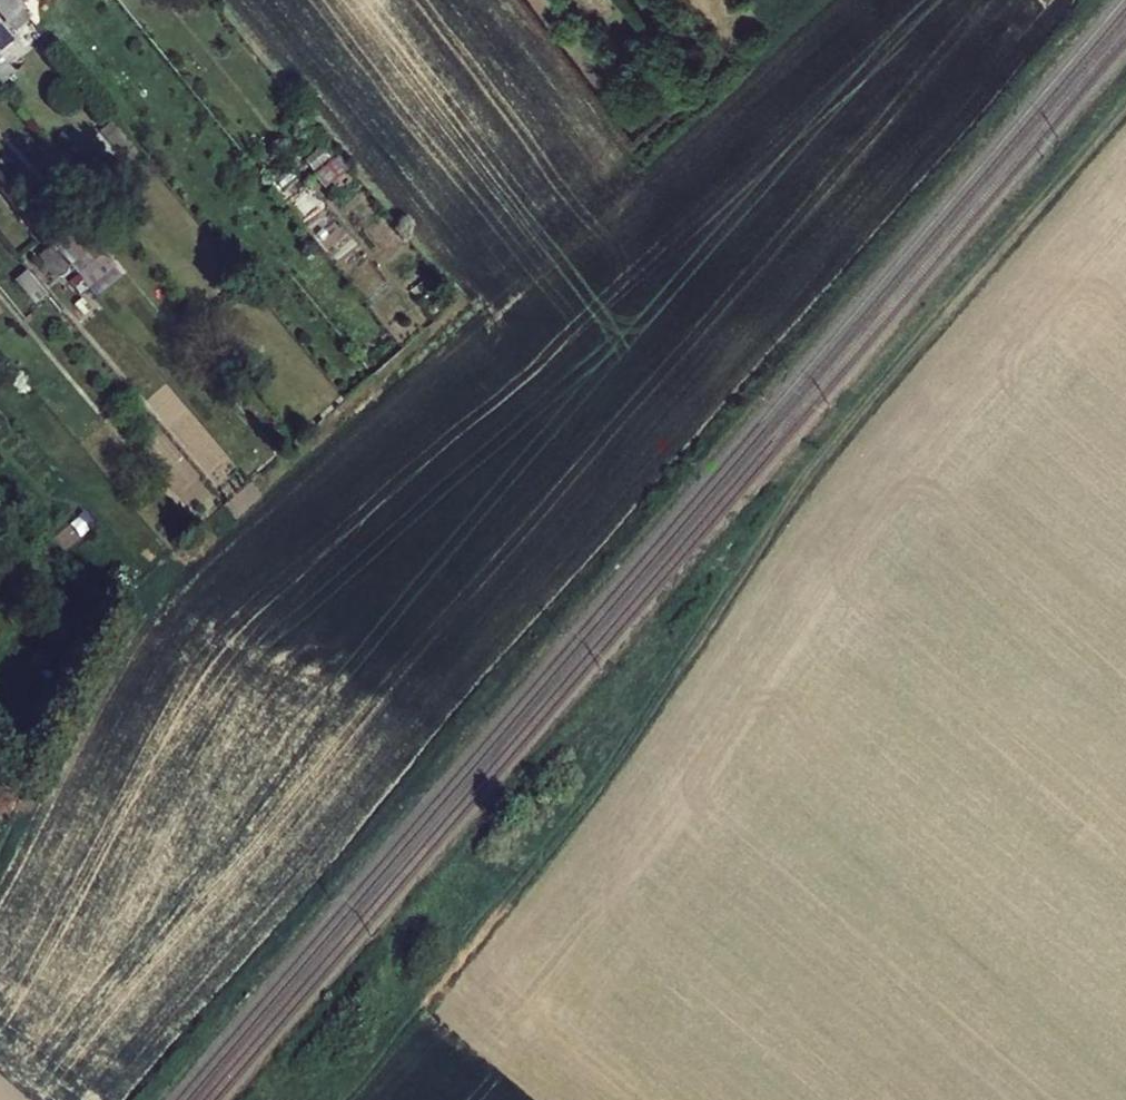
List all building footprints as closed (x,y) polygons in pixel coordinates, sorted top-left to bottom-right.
[(100,0),(84,0),(101,21),(111,13),(100,0)] [(6,16),(0,20),(0,30),(3,34),(18,22),(13,16),(9,20),(6,16)] [(10,47),(0,35),(0,55),(10,47)]
